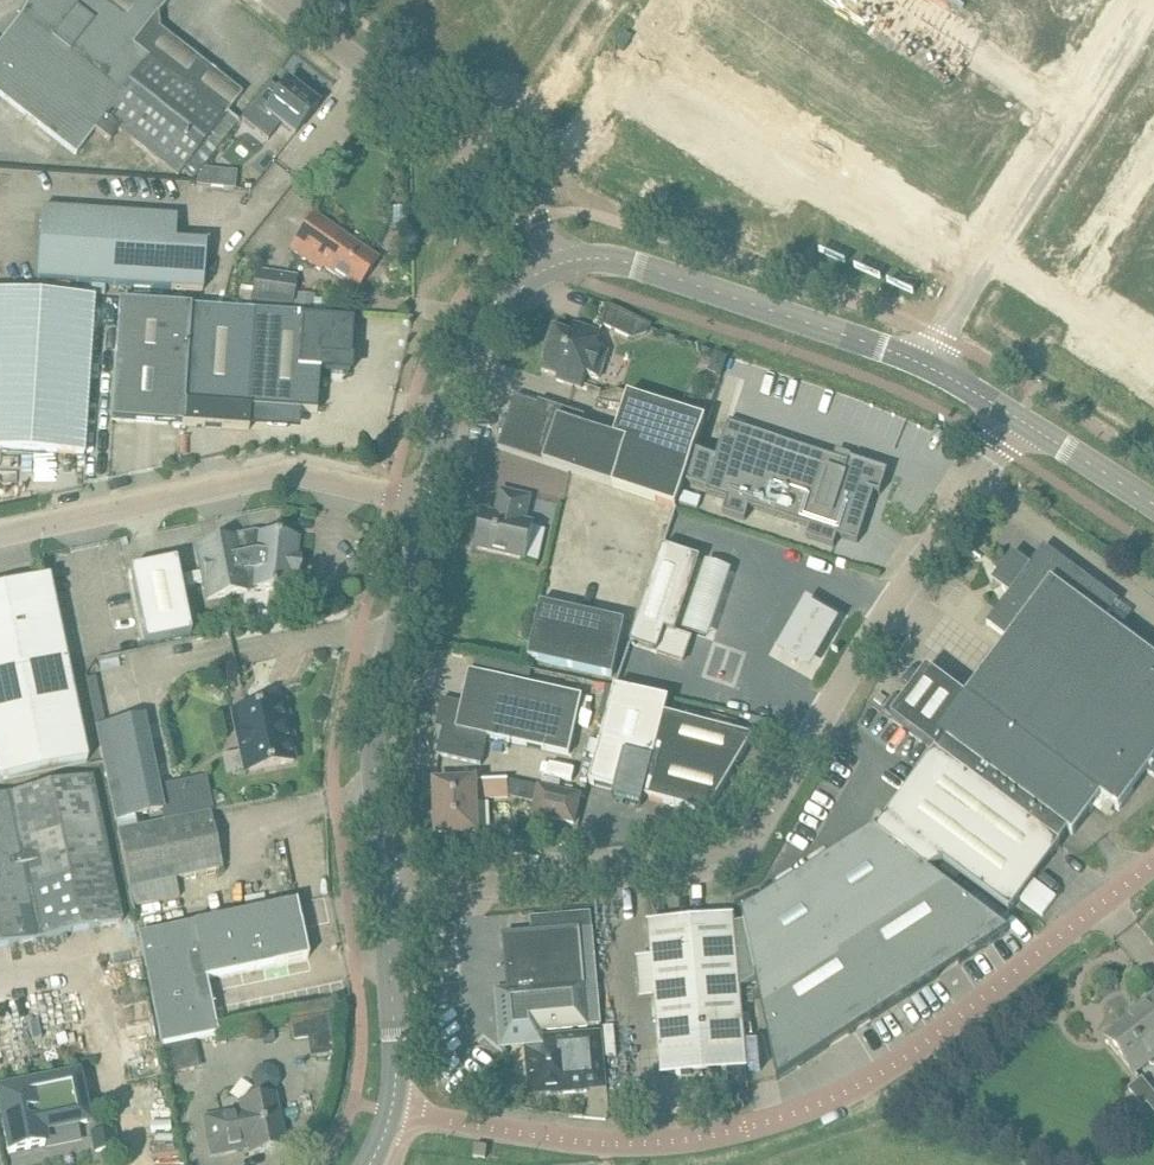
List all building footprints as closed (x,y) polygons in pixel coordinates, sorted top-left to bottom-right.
[(238,122),(227,113),(242,95),(159,30),(158,15),(170,0),(30,0),(21,16),(0,43),(0,96),(45,132),(75,155),(95,130),(109,142),(118,130),(177,177),(182,171),(192,180),(238,122)] [(378,2),(392,13),(401,0),(379,0),(378,2)] [(318,106),(288,83),(274,101),(265,113),(253,129),(268,141),(280,125),(295,136),(318,106)] [(197,178),(197,186),(210,187),(212,170),(204,169),(197,178)] [(176,217),(41,209),(37,281),(202,293),(206,245),(174,242),(176,217)] [(378,260),(314,216),(290,250),(321,271),(323,268),(356,291),(378,260)] [(297,277),(255,271),(251,299),(293,305),(297,277)] [(0,293),(0,451),(83,457),(93,299),(0,293)] [(315,295),(298,294),(295,311),(313,313),(314,300),(315,295)] [(119,302),(111,421),(184,426),(190,307),(119,302)] [(190,307),(184,426),(194,427),(248,430),(249,409),(243,409),(243,408),(249,312),(217,309),(190,307)] [(603,326),(629,338),(637,321),(609,308),(603,326)] [(249,312),(243,408),(249,409),(316,413),(319,374),(322,375),(322,372),(349,374),(350,362),(352,362),(353,360),(350,360),(350,357),(353,322),(323,321),(323,317),(249,312)] [(557,377),(556,381),(582,389),(586,375),(599,379),(608,351),(596,347),(600,333),(584,328),(583,334),(574,331),(576,325),(574,325),(572,332),(553,326),(544,355),(547,357),(543,372),(557,377)] [(627,442),(613,487),(675,507),(706,419),(628,394),(614,437),(627,442)] [(538,405),(515,397),(498,449),(613,487),(627,442),(614,437),(582,427),(585,417),(539,401),(538,405)] [(695,452),(684,482),(707,489),(707,493),(706,494),(727,500),(723,513),(745,521),(750,508),(810,528),(806,538),(834,547),(838,537),(858,543),(875,494),(880,495),(888,473),(849,460),(848,464),(728,425),(717,460),(695,452)] [(531,498),(501,491),(495,516),(484,514),(476,548),(525,559),(533,525),(525,523),(531,498)] [(202,573),(179,578),(180,587),(204,582),(207,600),(247,592),(247,589),(252,589),(292,593),(294,576),(299,576),(301,559),(296,559),(298,539),(257,535),(257,540),(252,540),(237,542),(237,540),(197,548),(202,573)] [(630,643),(635,644),(684,660),(691,638),(675,633),(675,631),(699,557),(662,545),(636,624),(630,643)] [(891,718),(936,751),(935,752),(937,754),(1058,843),(1068,830),(1074,835),(1101,797),(1119,811),(1147,772),(1153,777),(1153,657),(1105,621),(1119,602),(1044,547),(1030,566),(1013,553),(1004,565),(995,569),(1006,594),(1007,593),(1009,594),(987,624),(1008,640),(966,697),(928,669),(891,718)] [(175,562),(129,572),(144,646),(190,637),(180,589),(180,587),(179,578),(175,562)] [(0,589),(0,780),(87,762),(48,578),(0,589)] [(844,619),(803,597),(771,655),(813,677),(844,619)] [(528,658),(612,677),(625,622),(541,603),(528,658)] [(461,704),(442,699),(438,718),(444,720),(437,756),(481,766),(487,738),(569,756),(583,697),(469,671),(461,704)] [(615,688),(590,784),(594,785),(615,791),(613,798),(642,805),(644,798),(708,815),(754,739),(666,715),(669,700),(615,688)] [(291,725),(286,702),(232,713),(245,773),(293,762),(286,726),(291,725)] [(679,702),(676,715),(712,725),(715,712),(679,702)] [(162,811),(143,718),(96,728),(116,821),(162,811)] [(886,822),(877,833),(928,871),(944,862),(1011,911),(1059,844),(1058,843),(937,754),(935,752),(884,821),(886,822)] [(0,796),(0,948),(122,922),(91,777),(0,796)] [(435,784),(437,836),(477,834),(476,799),(508,798),(508,781),(435,784)] [(580,795),(540,786),(535,815),(574,823),(580,795)] [(222,869),(210,813),(117,833),(129,889),(222,869)] [(756,980),(928,871),(877,833),(876,832),(743,917),(744,923),(735,925),(741,988),(741,990),(756,980)] [(928,871),(756,980),(778,1079),(1008,932),(928,871)] [(308,959),(295,903),(139,936),(162,1047),(217,1036),(205,980),(308,959)] [(747,1070),(733,917),(648,924),(651,953),(636,954),(640,996),(655,995),(661,1078),(747,1070)] [(511,1010),(501,1010),(504,1044),(540,1041),(539,1031),(587,1027),(602,1026),(593,929),(579,930),(504,936),(511,1010)] [(1143,1004),(1146,1008),(1106,1039),(1134,1074),(1153,1058),(1153,996),(1143,1004)] [(291,1023),(295,1041),(329,1035),(326,1017),(291,1023)] [(535,1065),(531,1066),(533,1091),(552,1090),(553,1094),(587,1091),(585,1069),(601,1068),(598,1036),(548,1041),(549,1050),(534,1052),(535,1065)] [(278,1073),(268,1066),(257,1069),(250,1078),(251,1088),(240,1103),(237,1104),(238,1111),(203,1119),(211,1157),(248,1149),(249,1155),(285,1148),(273,1092),(279,1083),(278,1073)] [(10,1153),(44,1146),(41,1132),(86,1123),(77,1077),(0,1093),(0,1106),(10,1153)] [(1128,1089),(1143,1107),(1153,1099),(1139,1081),(1128,1089)] [(111,1129),(92,1133),(96,1153),(115,1149),(111,1129)]
